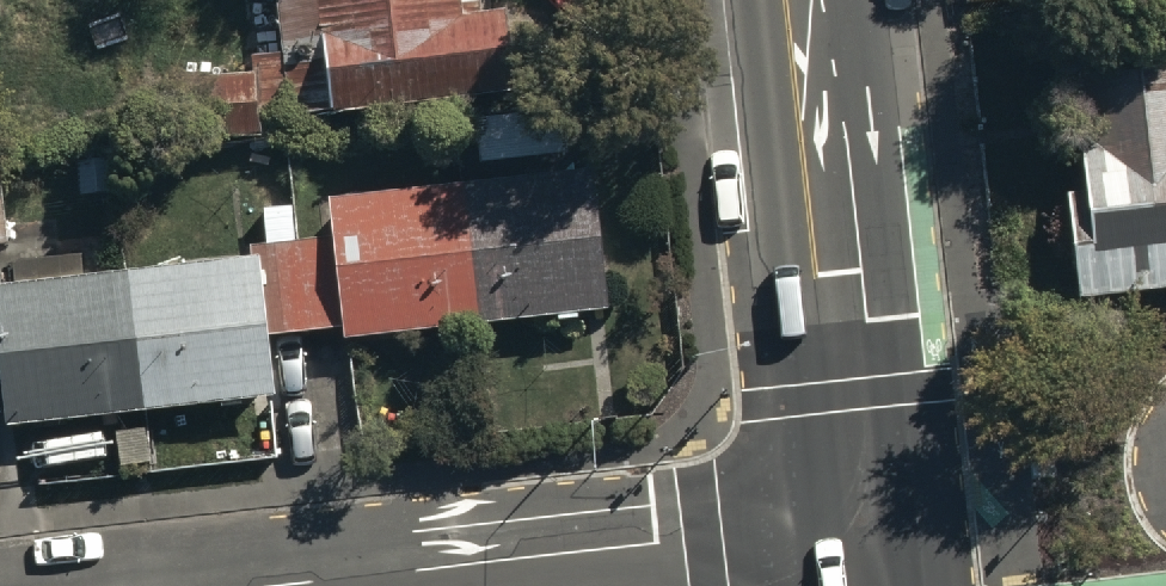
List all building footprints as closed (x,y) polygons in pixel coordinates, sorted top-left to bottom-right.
[(277,47),(253,49),(254,68),(201,72),(205,137),(291,130),(290,116),(515,99),(508,0),(481,2),(481,0),(273,0),(277,47)] [(1075,73),(1087,204),(1069,206),(1077,292),(1165,284),(1165,65),(1075,73)] [(596,161),(467,176),(483,316),(612,301),(596,161)] [(483,316),(467,176),(332,191),(348,332),(483,316)] [(259,248),(132,263),(148,403),(276,388),(259,248)] [(0,278),(0,327),(11,419),(148,403),(132,263),(0,278)]
